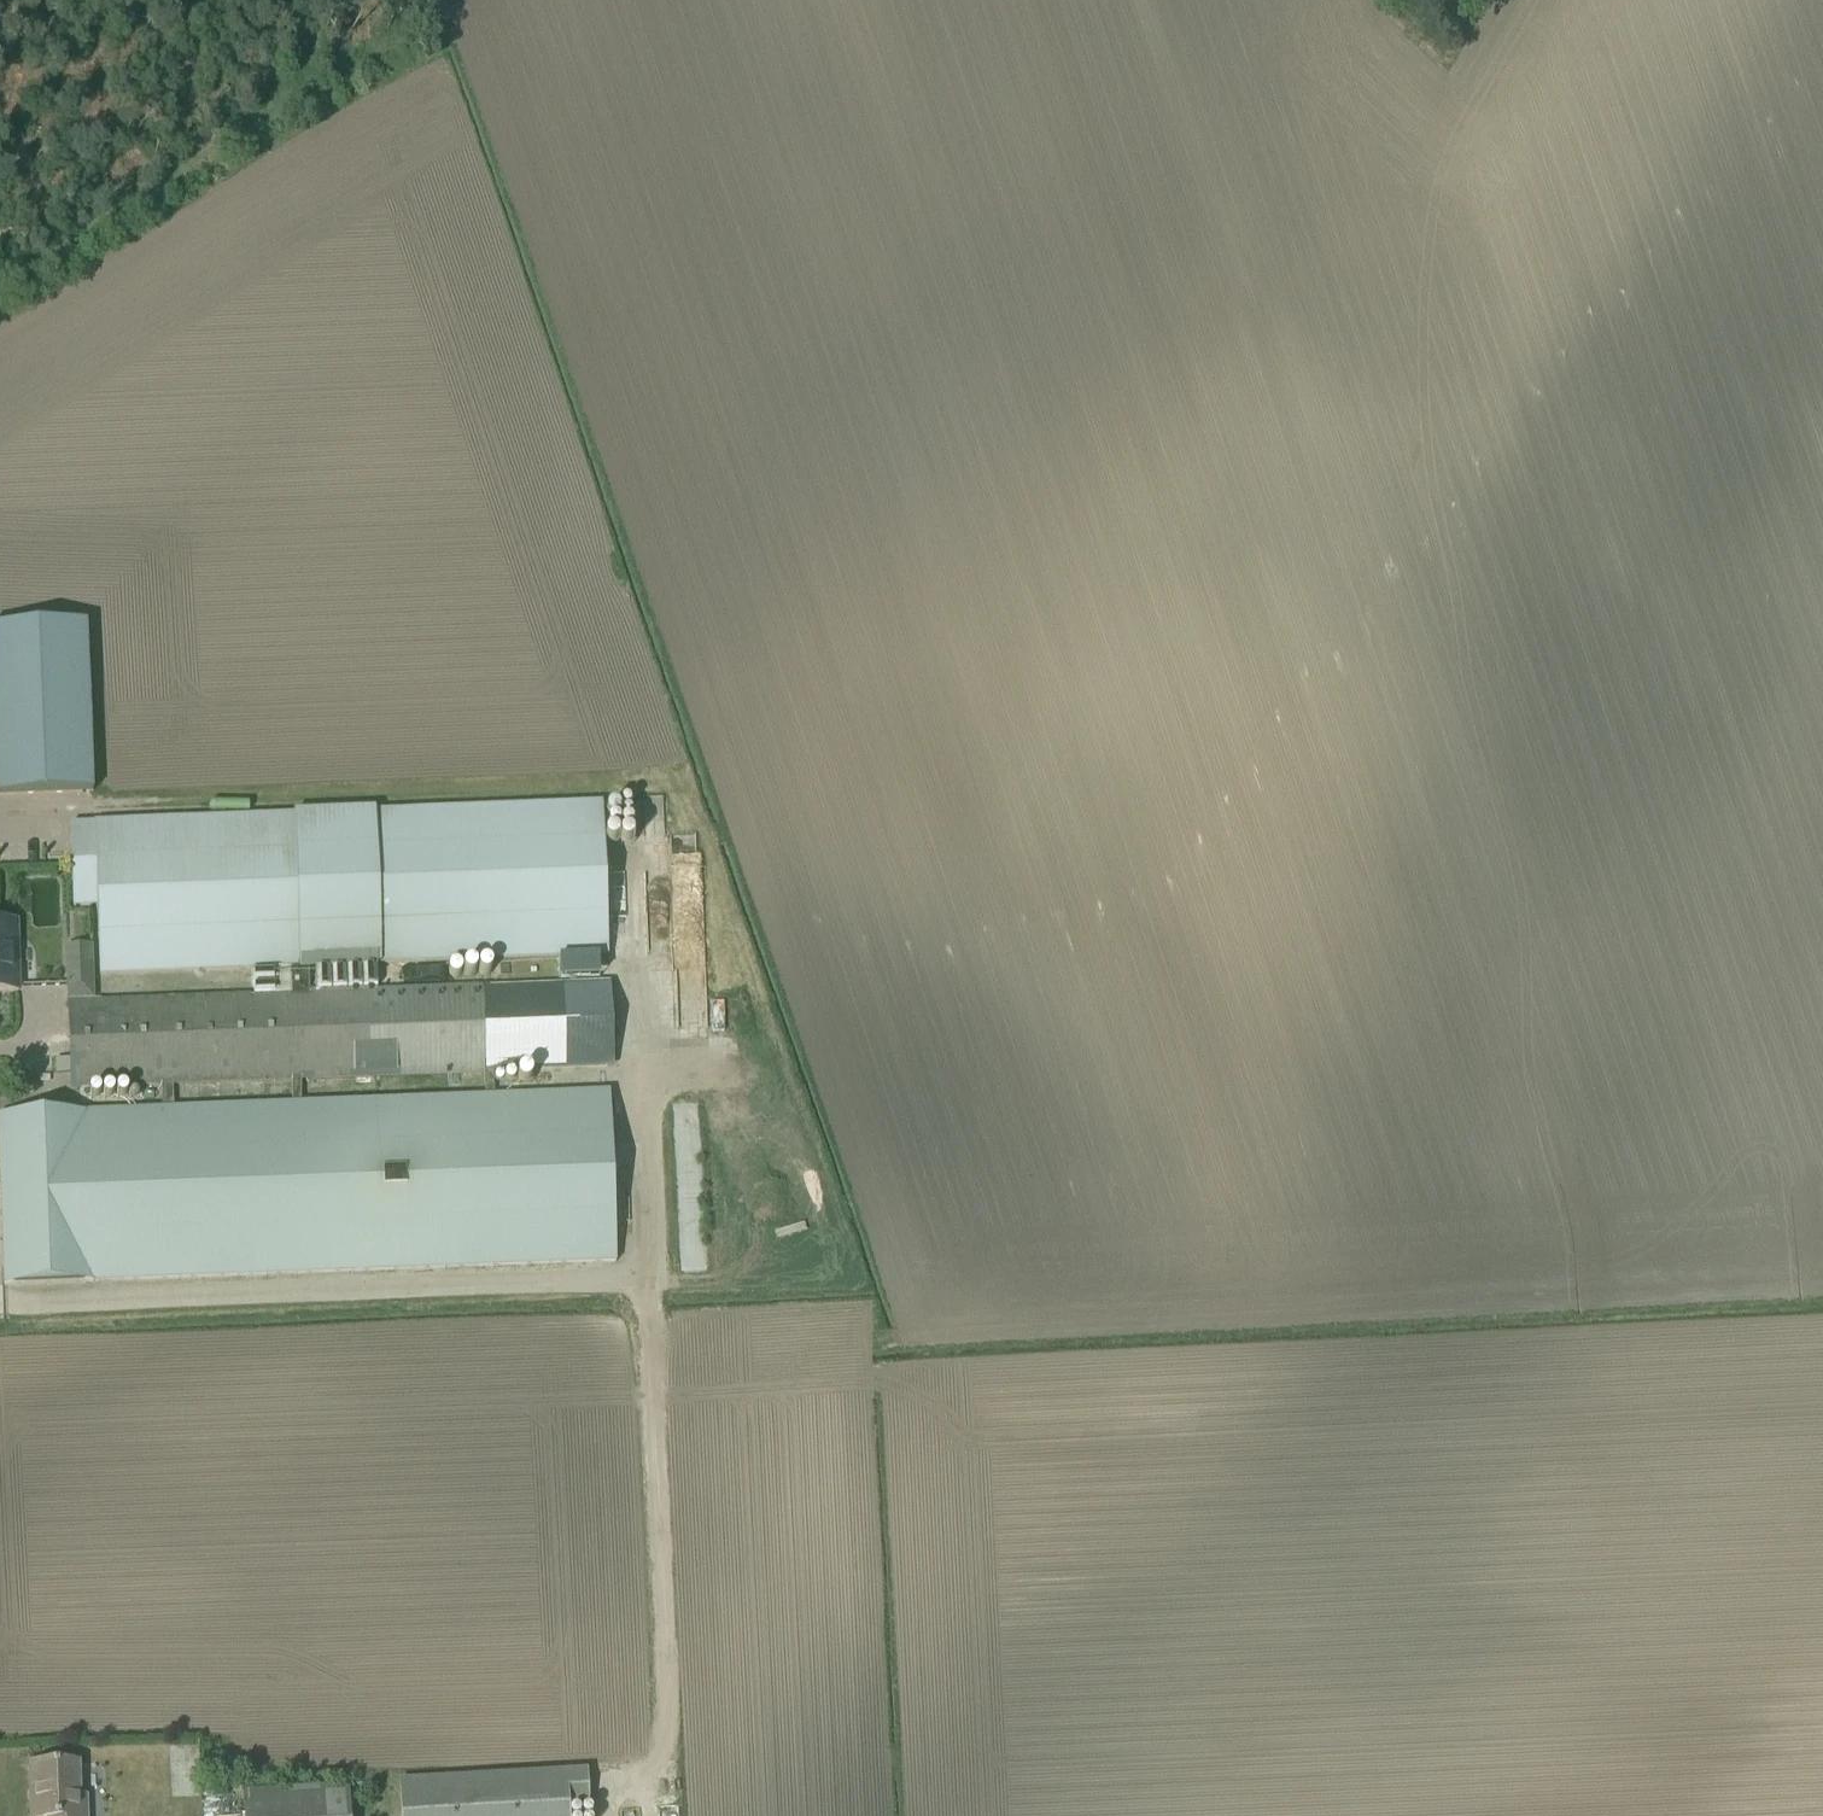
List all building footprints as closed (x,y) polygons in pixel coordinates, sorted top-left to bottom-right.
[(85,624),(0,627),(0,796),(92,793),(85,624)] [(298,967),(299,995),(310,994),(309,966),(376,963),(608,954),(602,805),(69,825),(73,907),(97,906),(99,974),(298,967)] [(708,1022),(702,853),(676,853),(682,1023),(708,1022)] [(18,990),(16,923),(0,923),(0,991),(18,990)] [(92,962),(67,963),(68,984),(69,1003),(94,1002),(92,962)] [(94,1002),(69,1003),(72,1090),(161,1086),(171,1085),(291,1080),(299,1080),(483,1072),(492,1072),(609,1067),(606,983),(489,988),(489,987),(377,991),(311,994),(299,995),(253,996),(100,1002),(94,1002)] [(609,1092),(493,1096),(492,1072),(483,1072),(484,1097),(300,1104),(299,1080),(291,1080),(292,1104),(172,1109),(171,1085),(161,1086),(161,1109),(0,1116),(0,1202),(3,1286),(615,1262),(609,1092)] [(85,1811),(78,1811),(76,1765),(30,1766),(32,1815),(86,1815),(85,1811)] [(587,1770),(399,1779),(401,1815),(570,1815),(569,1806),(589,1805),(587,1770)] [(244,1815),(350,1815),(349,1786),(243,1791),(244,1815)]
